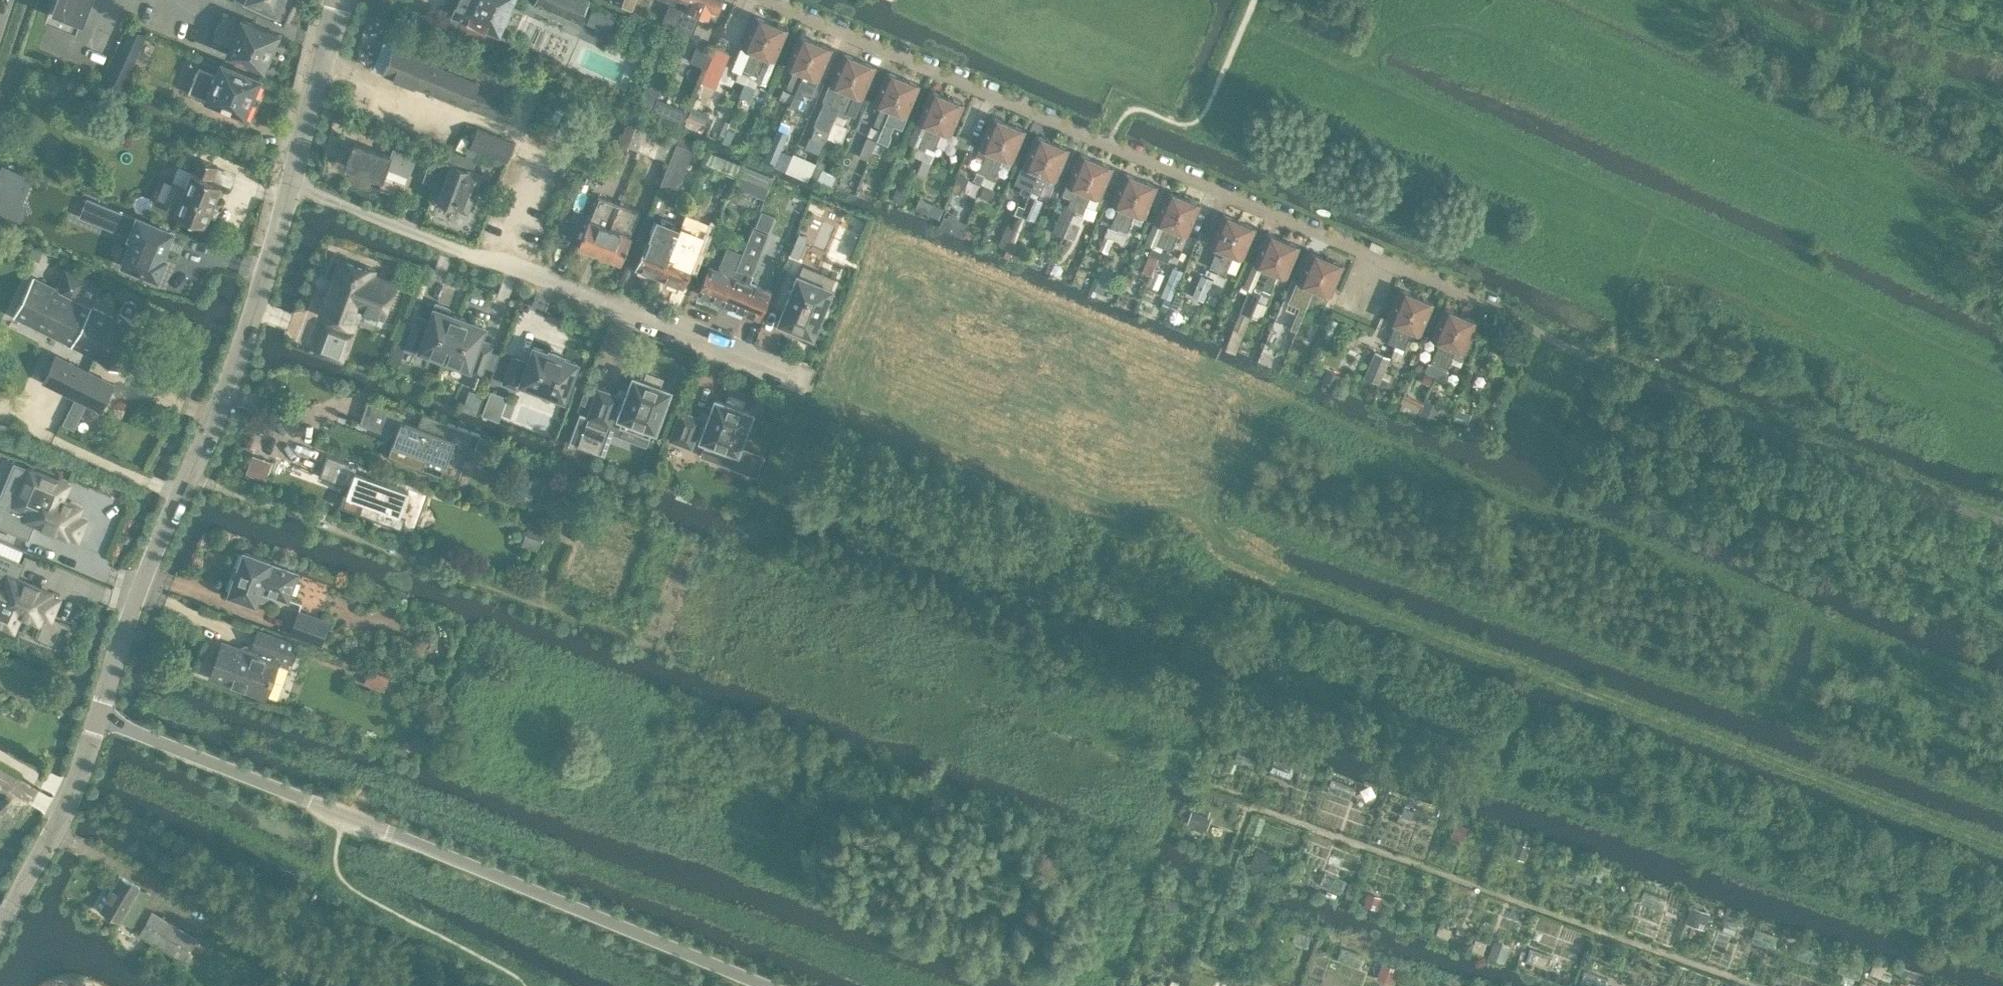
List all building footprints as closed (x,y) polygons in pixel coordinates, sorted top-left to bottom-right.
[(46,11),(77,23),(80,13),(83,14),(88,0),(50,0),(46,11)] [(291,0),(238,0),(282,20),(291,0)] [(452,13),(483,27),(477,40),(505,52),(511,38),(518,21),(524,5),(514,1),(514,0),(458,0),(452,13)] [(580,20),(588,0),(535,0),(580,20)] [(675,26),(686,0),(668,0),(671,1),(662,21),(675,26)] [(717,11),(722,0),(686,0),(675,26),(692,33),(700,14),(708,17),(711,9),(717,11)] [(217,27),(269,48),(271,42),(274,43),(279,32),(242,17),(239,22),(222,15),(217,27)] [(738,53),(732,68),(737,70),(738,70),(747,74),(749,75),(770,22),(754,15),(738,53)] [(770,22),(749,75),(757,78),(762,66),(770,69),(774,59),(787,28),(770,22)] [(147,34),(130,27),(122,46),(138,53),(147,34)] [(269,48),(217,27),(212,39),(230,46),(227,52),(264,67),(269,56),(266,55),(269,48)] [(798,33),(785,64),(794,67),(791,76),(786,87),(794,90),(814,40),(798,33)] [(444,54),(420,44),(417,52),(384,39),(373,67),(499,118),(514,79),(495,72),(498,63),(456,46),(447,67),(440,64),(444,54)] [(789,101),(788,104),(796,107),(802,93),(811,97),(815,85),(831,47),(814,40),(794,90),(793,92),(789,101)] [(702,81),(715,87),(729,52),(716,46),(702,81)] [(837,108),(839,109),(859,59),(843,52),(826,90),(823,98),(823,102),(813,125),(816,126),(811,136),(824,142),(826,137),(825,136),(837,108)] [(850,101),(859,104),(876,66),(859,59),(839,109),(837,108),(825,136),(826,137),(827,136),(841,142),(848,126),(843,124),(848,112),(845,111),(850,101)] [(199,64),(193,78),(212,86),(207,97),(242,112),(240,116),(246,119),(255,97),(251,95),(260,76),(223,60),(218,72),(199,64)] [(130,71),(114,63),(106,81),(122,89),(130,71)] [(651,106),(664,75),(651,69),(638,100),(651,106)] [(737,70),(734,79),(743,83),(747,74),(738,70),(737,70)] [(886,70),(873,101),(882,104),(879,112),(874,123),(882,127),(903,77),(886,70)] [(747,74),(743,83),(744,84),(753,87),(757,78),(749,75),(747,74)] [(903,77),(882,127),(889,130),(894,118),(897,111),(906,115),(919,84),(903,77)] [(744,84),(739,96),(748,100),(753,87),(744,84)] [(780,97),(789,101),(793,92),(783,88),(780,97)] [(927,145),(947,96),(930,89),(917,119),(926,123),(918,142),(927,145)] [(947,96),(927,145),(933,148),(941,129),(950,133),(963,103),(947,96)] [(987,171),(1008,122),(992,115),(975,153),(984,157),(979,168),(987,171)] [(626,144),(642,150),(652,126),(628,116),(622,131),(630,135),(626,144)] [(1008,122),(987,171),(994,174),(999,163),(1008,167),(1024,129),(1008,122)] [(652,126),(642,150),(655,156),(664,131),(652,126)] [(477,127),(470,145),(489,153),(506,160),(514,142),(477,127)] [(877,138),(878,139),(881,131),(870,127),(858,155),(860,156),(859,160),(866,163),(877,138)] [(890,135),(881,131),(878,139),(887,142),(890,135)] [(192,150),(197,139),(198,138),(183,132),(183,133),(178,144),(192,150)] [(1023,164),(1015,182),(1021,185),(1019,191),(1029,195),(1031,190),(1052,140),(1035,133),(1023,164)] [(416,154),(393,145),(390,154),(354,140),(345,164),(383,178),(387,166),(409,174),(416,154)] [(1052,140),(1031,190),(1033,191),(1038,193),(1043,182),(1052,186),(1068,147),(1052,140)] [(677,190),(693,149),(676,143),(660,183),(677,190)] [(911,153),(921,158),(924,149),(915,145),(911,153)] [(475,158),(464,154),(464,155),(461,153),(451,149),(446,161),(450,163),(437,198),(440,199),(439,202),(450,206),(451,203),(466,209),(473,188),(481,191),(487,176),(470,170),(475,158)] [(921,158),(930,162),(934,153),(924,149),(921,158)] [(1075,209),(1096,159),(1079,152),(1063,190),(1072,194),(1068,205),(1075,209)] [(706,163),(737,175),(741,165),(710,153),(706,163)] [(205,222),(221,181),(212,177),(217,164),(197,156),(185,186),(172,181),(164,200),(177,205),(175,210),(205,222)] [(429,159),(422,179),(435,183),(442,163),(429,159)] [(1096,159),(1075,209),(1083,212),(1087,201),(1096,204),(1112,166),(1096,159)] [(773,178),(741,165),(737,175),(768,188),(773,178)] [(822,168),(822,170),(817,180),(832,186),(837,175),(822,168)] [(982,184),(986,175),(976,171),(965,196),(975,201),(982,184)] [(1112,224),(1120,227),(1140,178),(1124,171),(1111,201),(1120,205),(1112,224)] [(975,201),(984,205),(996,179),(986,175),(982,184),(975,201)] [(1140,178),(1120,227),(1127,230),(1132,219),(1141,223),(1157,184),(1140,178)] [(1163,245),(1184,196),(1167,189),(1154,219),(1163,223),(1155,242),(1163,245)] [(600,252),(620,202),(599,194),(589,217),(579,244),(600,252)] [(1022,214),(1035,219),(1043,199),(1031,194),(1028,202),(1027,202),(1022,214)] [(1184,196),(1163,245),(1170,248),(1174,240),(1182,244),(1200,203),(1184,196)] [(100,203),(93,220),(134,236),(131,244),(129,243),(129,245),(130,245),(124,261),(123,260),(122,262),(140,269),(139,271),(142,272),(143,270),(158,277),(159,275),(158,274),(164,259),(165,260),(166,258),(161,256),(164,249),(165,249),(166,248),(165,247),(171,231),(172,232),(173,230),(101,201),(100,203)] [(636,222),(641,210),(620,202),(600,252),(622,260),(632,234),(631,234),(636,222)] [(679,229),(660,277),(682,286),(693,259),(683,254),(688,243),(689,243),(702,212),(688,206),(680,225),(679,229)] [(1062,234),(1072,210),(1062,206),(1052,230),(1062,234)] [(769,230),(775,215),(761,210),(755,225),(769,230)] [(1082,215),(1072,210),(1062,234),(1072,239),(1082,215)] [(1218,268),(1239,219),(1222,212),(1209,242),(1218,246),(1210,265),(1218,268)] [(647,240),(636,267),(660,277),(679,229),(680,225),(656,216),(648,235),(650,236),(648,240),(647,240)] [(1239,219),(1218,268),(1225,272),(1233,253),(1242,256),(1255,226),(1239,219)] [(722,302),(760,317),(771,290),(756,284),(756,283),(749,281),(749,280),(745,278),(747,271),(749,272),(766,231),(751,225),(741,251),(742,252),(722,302)] [(1104,235),(1115,239),(1118,230),(1108,226),(1104,235)] [(1128,234),(1118,230),(1115,239),(1124,243),(1128,234)] [(1261,287),(1282,238),(1266,231),(1249,270),(1258,273),(1254,284),(1249,288),(1239,311),(1250,315),(1251,313),(1261,287)] [(1277,272),(1286,275),(1299,245),(1282,238),(1261,287),(1251,313),(1261,317),(1271,292),(1269,291),(1277,272)] [(698,292),(722,302),(742,252),(741,251),(727,246),(720,261),(722,262),(720,269),(709,264),(698,292)] [(1148,253),(1158,257),(1161,250),(1151,246),(1148,253)] [(1298,303),(1305,305),(1326,256),(1310,249),(1295,286),(1304,290),(1298,303)] [(1158,257),(1168,262),(1171,254),(1161,250),(1158,257)] [(384,319),(398,280),(375,272),(377,268),(339,254),(318,311),(335,317),(333,324),(325,321),(314,351),(342,362),(353,332),(343,328),(346,322),(355,325),(361,310),(384,319)] [(1326,256),(1305,305),(1314,309),(1318,298),(1327,302),(1343,263),(1326,256)] [(1174,267),(1161,296),(1170,300),(1183,270),(1174,267)] [(1206,268),(1205,272),(1214,276),(1216,272),(1208,269),(1206,268)] [(72,343),(96,355),(115,317),(91,305),(101,285),(86,278),(86,279),(66,269),(60,283),(61,290),(33,276),(14,314),(72,343)] [(778,321),(810,334),(812,334),(831,288),(786,269),(772,304),(783,309),(778,321)] [(1208,292),(1218,296),(1226,276),(1216,272),(1213,280),(1208,292)] [(1201,275),(1193,295),(1205,301),(1208,292),(1213,280),(1201,275)] [(1397,344),(1417,295),(1401,288),(1388,318),(1397,322),(1389,341),(1397,344)] [(1417,295),(1397,344),(1404,347),(1412,328),(1421,331),(1433,302),(1417,295)] [(115,317),(96,355),(122,367),(145,322),(132,315),(136,306),(135,301),(129,298),(124,300),(115,317)] [(433,308),(433,309),(428,323),(416,319),(406,346),(436,357),(436,355),(444,358),(460,315),(452,312),(452,313),(448,311),(450,307),(435,302),(433,308)] [(1301,319),(1300,318),(1303,310),(1294,306),(1291,314),(1290,313),(1282,332),(1294,337),(1301,319)] [(1439,362),(1460,313),(1444,306),(1431,336),(1440,339),(1431,358),(1439,362)] [(1301,318),(1311,322),(1314,314),(1303,310),(1300,318),(1301,319),(1301,318)] [(1439,362),(1447,365),(1451,354),(1460,358),(1476,320),(1460,313),(1439,362)] [(451,360),(451,362),(480,374),(491,346),(478,342),(485,325),(467,318),(467,317),(460,315),(444,358),(451,360)] [(548,392),(564,397),(577,361),(562,355),(563,353),(550,348),(549,350),(533,345),(527,361),(513,356),(503,381),(518,387),(520,381),(535,387),(548,392)] [(1401,360),(1404,351),(1394,347),(1390,355),(1401,360)] [(1364,376),(1379,383),(1390,356),(1375,350),(1364,376)] [(398,368),(403,354),(393,351),(388,365),(398,368)] [(43,380),(74,395),(88,369),(56,355),(43,380)] [(1425,370),(1435,374),(1438,365),(1428,361),(1425,370)] [(1435,374),(1444,378),(1448,369),(1438,365),(1435,374)] [(74,395),(101,408),(114,382),(88,369),(74,395)] [(570,436),(569,441),(577,444),(598,452),(608,424),(613,412),(618,414),(618,416),(621,418),(619,425),(649,436),(651,429),(655,430),(670,389),(659,385),(661,377),(647,372),(644,379),(633,375),(624,399),(618,397),(619,395),(598,388),(588,416),(579,413),(570,436)] [(1399,408),(1415,416),(1423,400),(1404,391),(1400,401),(1402,402),(1399,408)] [(467,393),(462,409),(475,413),(481,398),(467,393)] [(680,410),(670,438),(691,446),(695,435),(700,437),(700,438),(703,440),(701,447),(702,447),(700,454),(757,475),(765,454),(740,445),(752,411),(740,407),(743,400),(729,394),(726,402),(715,397),(706,422),(700,420),(701,418),(680,410)] [(367,400),(359,422),(395,435),(387,455),(422,468),(427,456),(446,462),(454,438),(470,444),(475,431),(423,412),(418,425),(402,419),(404,413),(367,400)] [(408,489),(368,474),(356,470),(358,464),(327,452),(319,475),(349,486),(341,506),(376,518),(381,506),(400,513),(408,489)] [(27,536),(33,521),(68,535),(69,533),(78,537),(85,518),(76,515),(80,506),(61,498),(68,483),(30,468),(29,470),(16,502),(7,498),(0,495),(0,524),(27,536)] [(550,507),(554,495),(541,491),(537,502),(550,507)] [(568,505),(563,517),(573,521),(578,509),(568,505)] [(522,544),(538,549),(545,528),(529,522),(522,544)] [(270,559),(244,550),(229,591),(255,601),(257,598),(260,598),(263,598),(266,597),(268,594),(270,591),(287,598),(297,571),(270,561),(270,559)] [(13,628),(19,613),(38,621),(42,612),(51,616),(58,598),(49,594),(50,592),(16,577),(22,562),(0,553),(0,623),(13,628)] [(290,632),(321,643),(329,620),(298,609),(290,632)] [(291,660),(297,643),(258,629),(252,646),(253,646),(251,651),(222,641),(209,675),(266,695),(278,661),(271,659),(273,653),(291,660)] [(368,667),(363,682),(377,687),(383,673),(368,667)] [(1517,845),(1514,854),(1530,860),(1533,850),(1517,845)] [(150,893),(140,887),(140,886),(119,874),(100,907),(121,919),(132,925),(150,893)] [(139,932),(184,959),(197,937),(151,910),(139,932)]
